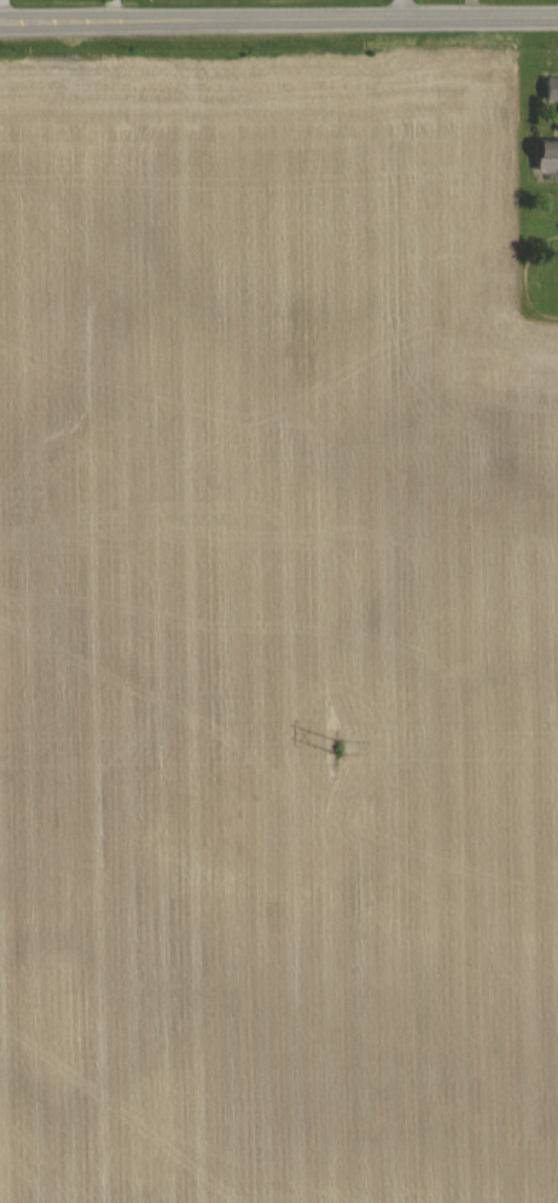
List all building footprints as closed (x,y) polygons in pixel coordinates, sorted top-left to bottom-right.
[(545,78),(545,102),(557,102),(556,118),(557,118),(557,78),(545,78)] [(542,166),(557,166),(557,142),(542,142),(542,166)]
